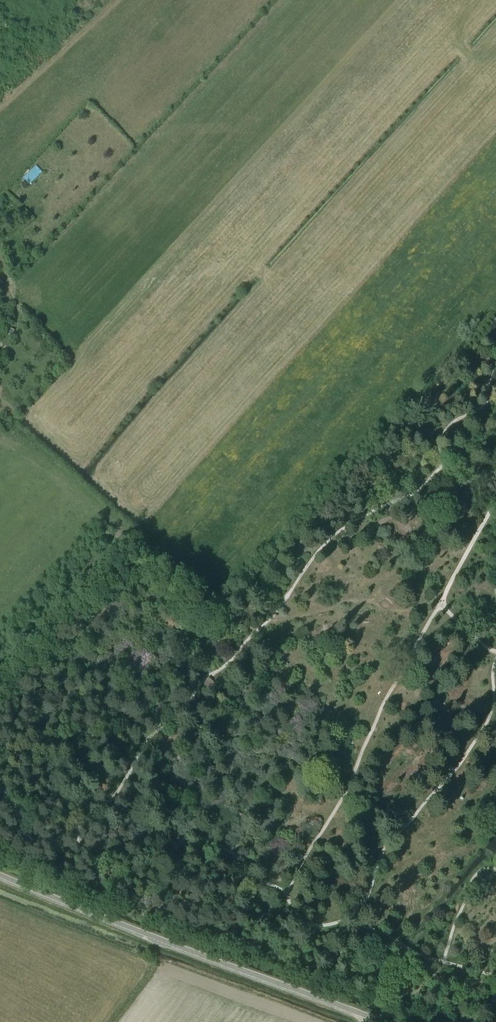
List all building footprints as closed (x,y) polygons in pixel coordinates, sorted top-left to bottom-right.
[(214,678),(208,680),(212,691),(218,688),(214,678)]
